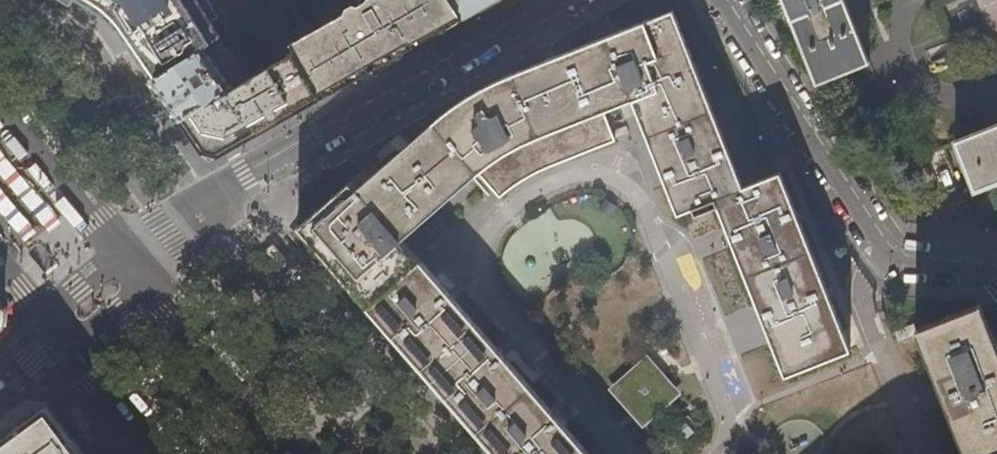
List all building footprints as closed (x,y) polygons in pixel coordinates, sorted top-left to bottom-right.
[(196,0),(81,0),(111,18),(152,78),(204,46),(219,37),(196,0)] [(463,18),(452,0),(366,0),(289,43),(293,50),(321,98),(391,59),(404,51),(443,29),(457,21),(463,18)] [(463,18),(483,7),(495,0),(452,0),(463,18)] [(815,81),(868,62),(844,2),(844,0),(783,0),(815,81)] [(514,72),(539,135),(603,110),(615,105),(624,101),(632,98),(658,164),(666,184),(677,212),(714,197),(726,227),(729,236),(734,247),(751,292),(756,303),(772,343),(777,357),(784,375),(850,349),(779,171),(743,186),(673,9),(607,35),(599,38),(591,41),(584,44),(561,53),(514,72)] [(218,67),(204,46),(152,78),(157,86),(179,119),(251,74),(236,49),(235,50),(237,55),(218,67)] [(305,107),(321,98),(293,50),(251,74),(179,119),(203,152),(219,156),(267,129),(305,107)] [(539,135),(514,72),(497,80),(478,89),(466,97),(459,101),(432,120),(477,171),(486,164),(497,157),(507,150),(516,145),(523,142),(539,135)] [(486,164),(477,171),(499,195),(507,189),(525,177),(536,171),(546,167),(554,163),(615,140),(603,110),(539,135),(523,142),(516,145),(507,150),(497,157),(486,164)] [(434,210),(477,171),(432,120),(404,144),(366,178),(356,187),(350,180),(296,225),(367,307),(421,261),(401,239),(434,210)] [(974,188),(996,179),(996,125),(984,130),(980,132),(955,142),(974,188)] [(421,261),(367,307),(496,453),(588,453),(576,440),(527,384),(478,327),(435,278),(421,261)] [(963,453),(975,453),(987,449),(996,446),(996,347),(980,302),(914,328),(939,393),(963,453)] [(646,361),(617,388),(642,417),(672,392),(646,361)] [(48,412),(19,408),(0,424),(0,453),(79,453),(48,412)]
